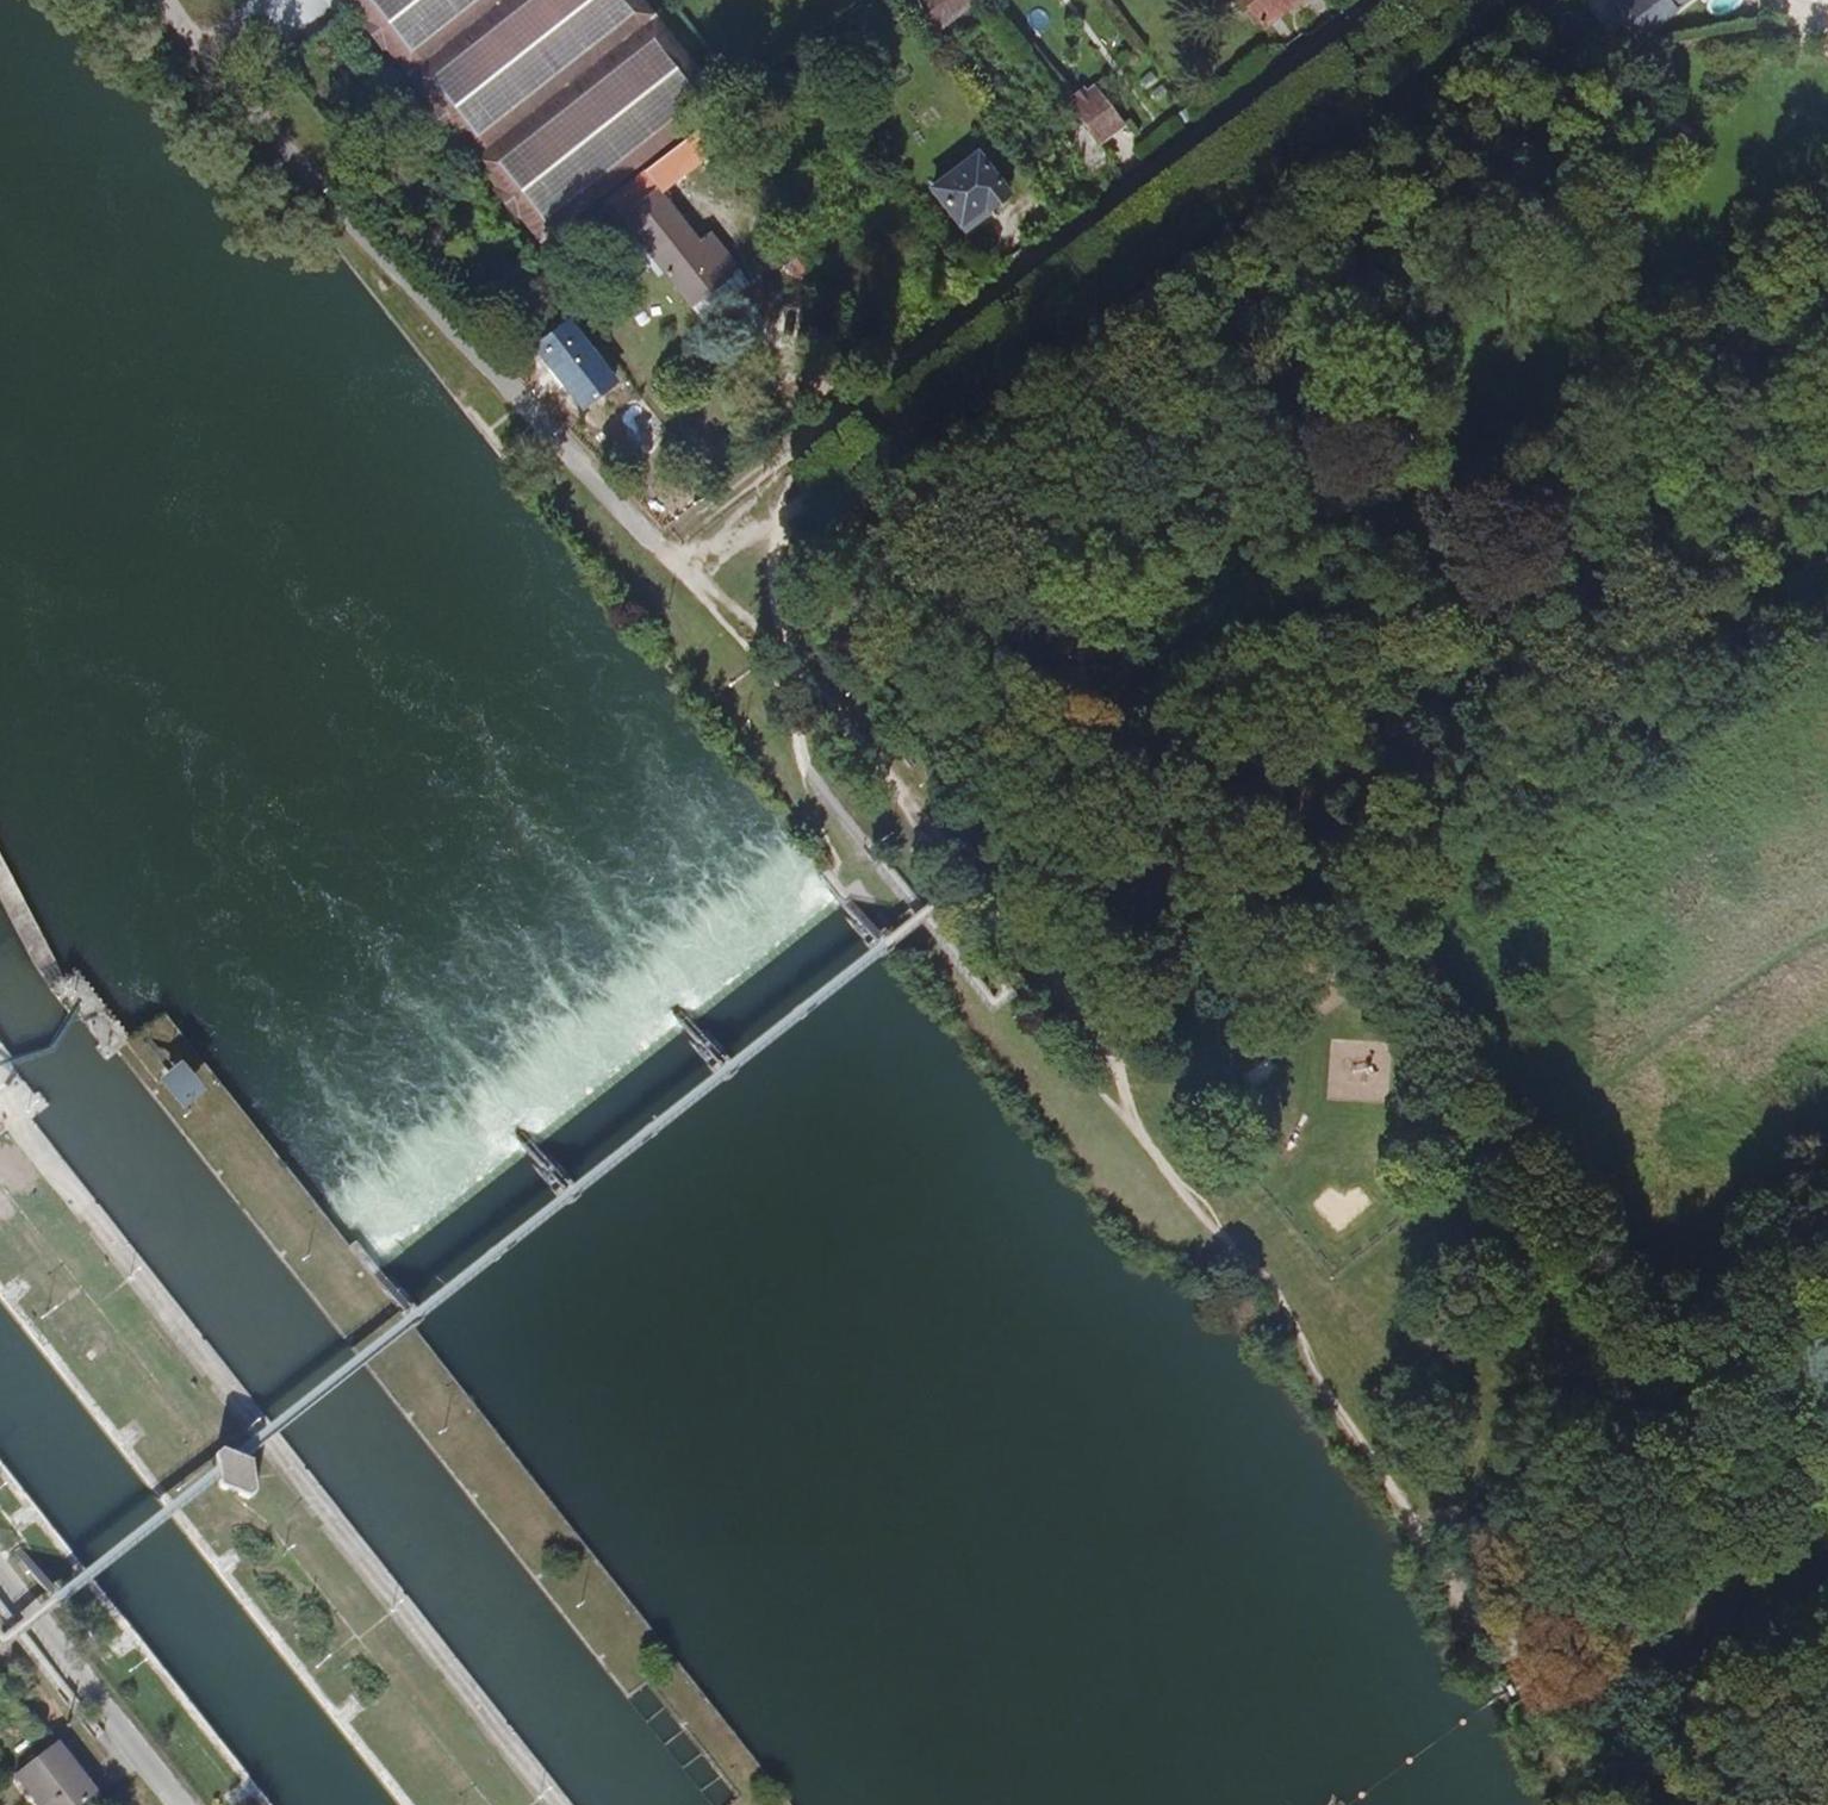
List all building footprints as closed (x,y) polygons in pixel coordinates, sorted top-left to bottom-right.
[(538,241),(722,100),(643,0),(347,0),(538,241)] [(916,8),(920,6),(939,30),(977,0),(910,0),(916,8)] [(1263,27),(1296,0),(1242,0),(1263,27)] [(1686,0),(1614,0),(1641,35),(1686,0)] [(866,11),(853,20),(862,32),(875,23),(866,11)] [(1079,98),(1069,106),(1080,121),(1098,145),(1125,124),(1095,86),(1086,93),(1079,98)] [(1075,92),(1079,98),(1086,93),(1082,87),(1075,92)] [(1175,116),(1182,125),(1193,116),(1187,108),(1175,116)] [(711,119),(697,130),(711,148),(716,155),(730,144),(711,119)] [(1093,172),(1109,160),(1098,145),(1080,121),(1063,134),(1093,172)] [(711,148),(697,130),(607,199),(623,219),(658,265),(700,321),(749,283),(710,233),(699,241),(659,188),(711,148)] [(977,154),(933,188),(960,222),(984,204),(988,209),(1008,194),(977,154)] [(566,325),(535,349),(582,407),(613,382),(566,325)] [(677,442),(656,415),(641,427),(663,454),(677,442)] [(217,1471),(219,1488),(247,1499),(254,1493),(250,1462),(244,1460),(235,1456),(221,1451),(214,1457),(217,1471)] [(58,1741),(13,1776),(36,1804),(82,1804),(89,1799),(98,1792),(58,1741)]
